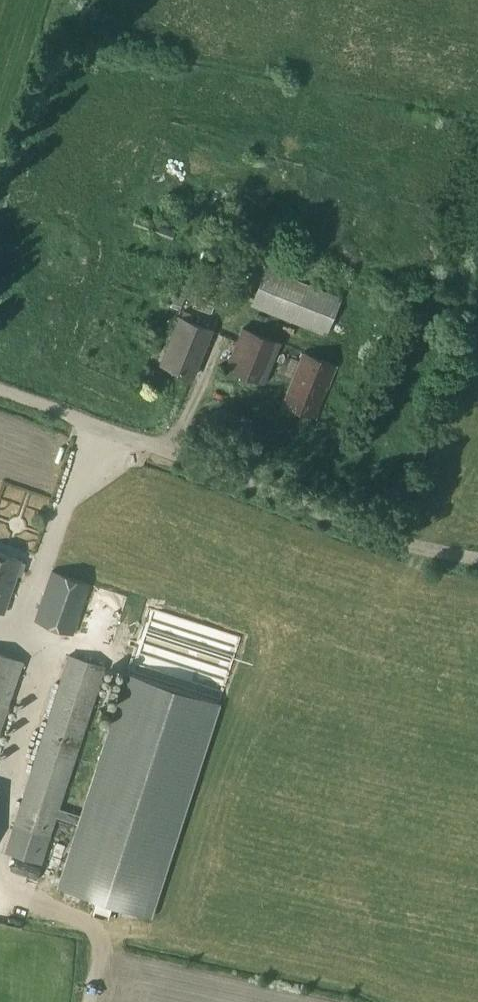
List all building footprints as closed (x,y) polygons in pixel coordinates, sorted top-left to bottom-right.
[(137,215),(133,224),(134,224),(172,238),(175,229),(137,215)] [(271,252),(249,306),(325,336),(340,297),(295,279),(301,264),(271,252)] [(175,269),(161,305),(170,309),(171,306),(179,310),(193,276),(175,269)] [(185,299),(183,308),(207,315),(209,306),(185,299)] [(179,318),(190,322),(193,315),(182,311),(179,318)] [(179,318),(160,366),(192,378),(210,331),(190,322),(179,318)] [(241,328),(225,370),(263,385),(271,365),(279,346),(280,343),(241,328)] [(292,374),(280,405),(315,419),(336,366),(301,352),(300,355),(292,374)] [(3,613),(16,574),(20,575),(22,568),(18,566),(20,561),(0,554),(0,612),(3,613)] [(50,572),(33,623),(72,636),(89,585),(50,572)] [(23,662),(0,654),(0,726),(23,662)] [(11,830),(4,855),(41,867),(48,842),(104,667),(68,655),(11,830)] [(124,676),(56,890),(150,920),(218,706),(124,676)]
